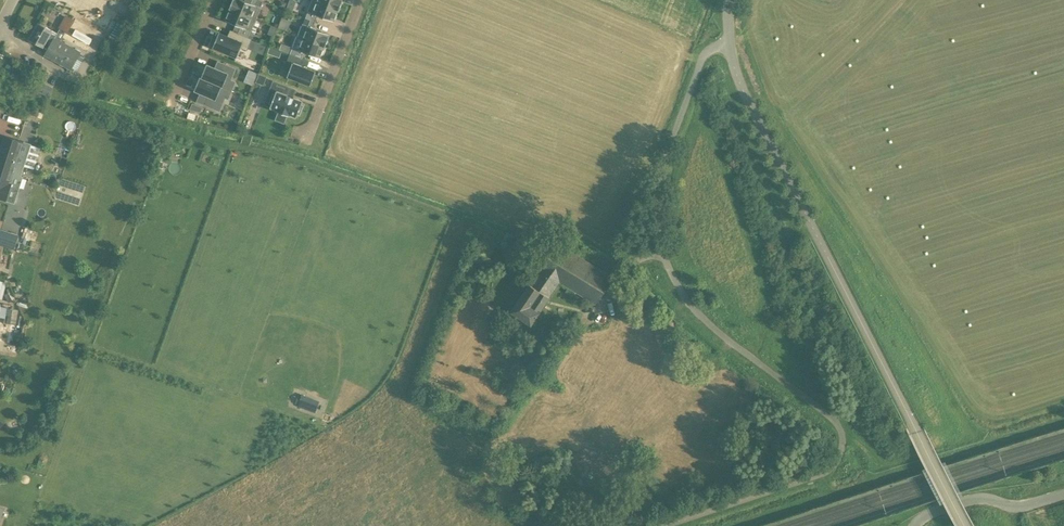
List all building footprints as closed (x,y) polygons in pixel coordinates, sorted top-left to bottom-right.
[(244,0),(232,0),(229,8),(230,8),(256,19),(261,7),(263,1),(262,0),(252,0),(251,3),(244,0)] [(317,1),(338,10),(339,10),(342,0),(313,0),(317,1)] [(338,10),(317,1),(312,13),(308,11),(305,18),(310,19),(315,21),(317,15),(333,21),(338,10)] [(256,19),(230,8),(225,20),(241,26),(238,33),(248,37),(250,31),(251,31),(256,19)] [(282,17),(278,26),(288,30),(292,21),(282,17)] [(308,26),(302,24),(298,36),(303,38),(324,46),(325,46),(329,36),(328,36),(329,34),(313,27),(315,21),(310,19),(308,26)] [(80,51),(54,36),(56,32),(52,30),(38,22),(29,39),(43,46),(44,45),(48,47),(43,55),(69,70),(80,51)] [(122,25),(117,22),(109,36),(114,39),(122,25)] [(276,34),(278,26),(265,23),(264,27),(270,29),(269,33),(276,34)] [(92,39),(75,29),(72,36),(89,45),(92,39)] [(238,33),(236,40),(219,33),(213,47),(237,57),(241,48),(247,51),(252,39),(238,33)] [(324,46),(303,38),(298,50),(296,56),(301,58),(303,52),(319,58),(324,46)] [(303,60),(302,59),(291,55),(286,67),(291,69),(288,77),(311,87),(317,73),(301,66),(303,60)] [(206,64),(201,77),(223,87),(226,78),(230,80),(236,68),(222,63),(219,70),(207,64),(206,64)] [(258,75),(256,81),(264,84),(266,78),(258,75)] [(201,76),(200,76),(194,90),(195,90),(207,95),(203,104),(219,111),(225,97),(219,94),(223,87),(201,77),(200,77),(201,76)] [(273,80),(264,104),(265,105),(270,107),(277,109),(276,111),(279,112),(276,119),(284,122),(287,115),(289,116),(290,114),(296,117),(298,114),(299,114),(302,105),(301,105),(303,101),(293,97),(287,95),(290,88),(291,87),(274,81),(273,80)] [(36,90),(49,96),(53,87),(41,81),(36,90)] [(200,112),(202,107),(193,103),(190,109),(200,112)] [(0,163),(0,169),(20,176),(31,144),(5,136),(0,150),(0,160),(1,160),(0,163)] [(0,169),(0,198),(6,200),(14,203),(23,177),(0,169)] [(0,235),(0,243),(14,248),(18,235),(2,230),(0,235)] [(557,243),(528,283),(510,312),(531,325),(531,324),(535,326),(538,321),(535,319),(549,296),(560,282),(596,304),(613,277),(557,243)] [(1,306),(0,314),(0,319),(4,320),(3,323),(10,324),(13,308),(1,306)] [(322,391),(314,388),(311,398),(319,401),(322,391)] [(288,390),(285,399),(294,401),(297,393),(288,390)]
